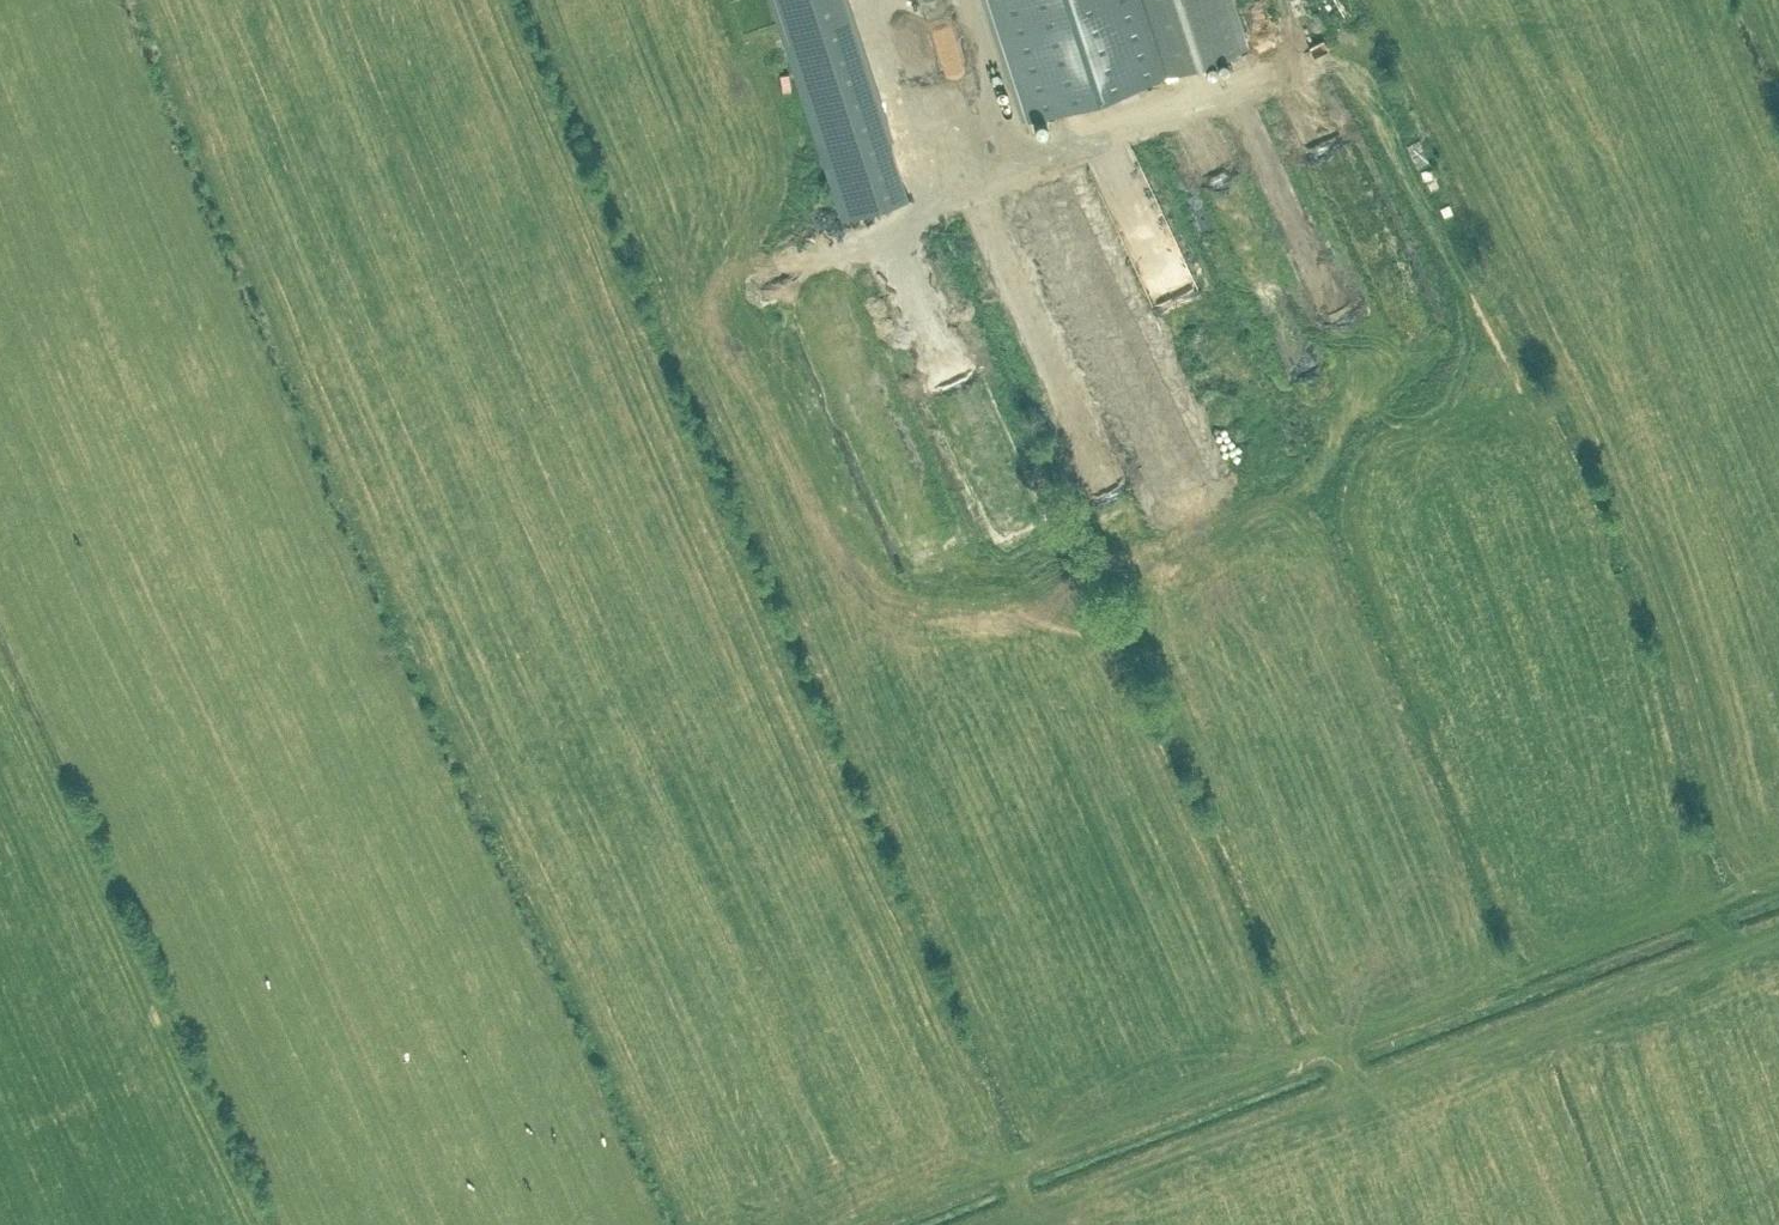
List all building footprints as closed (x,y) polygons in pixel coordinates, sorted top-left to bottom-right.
[(1029,119),(1247,45),(1232,0),(991,0),(1029,119)] [(1303,25),(1311,48),(1323,44),(1315,21),(1303,25)] [(1251,292),(1267,289),(1264,273),(1248,276),(1251,292)]
